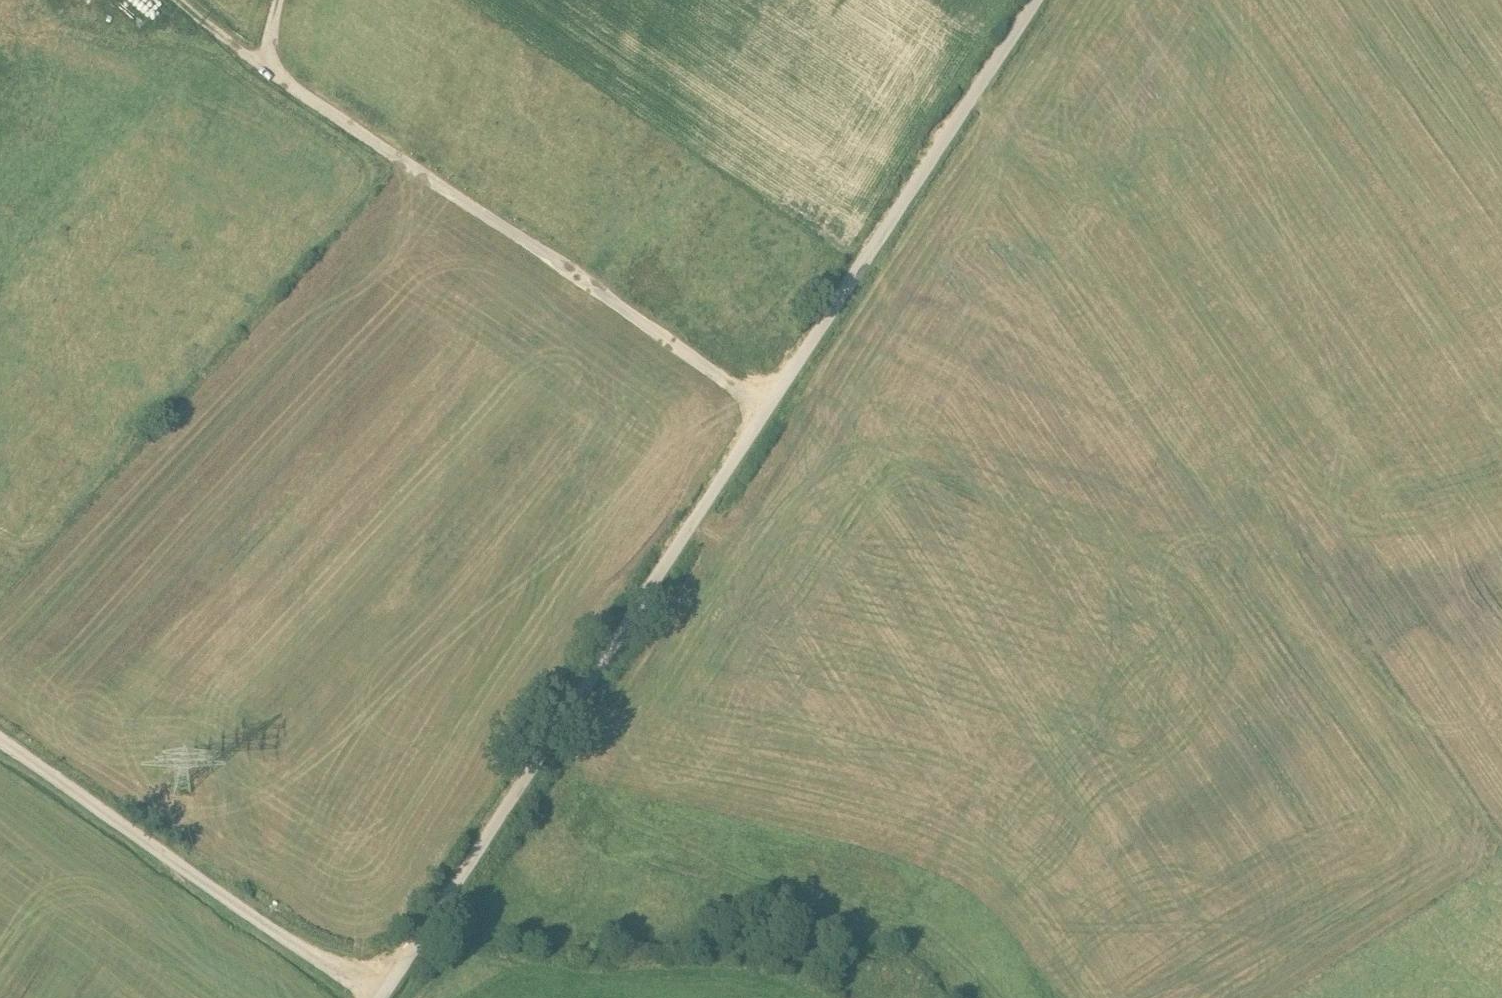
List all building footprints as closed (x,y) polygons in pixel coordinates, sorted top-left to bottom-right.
[(133,14),(155,12),(154,0),(132,0),(133,14)]
